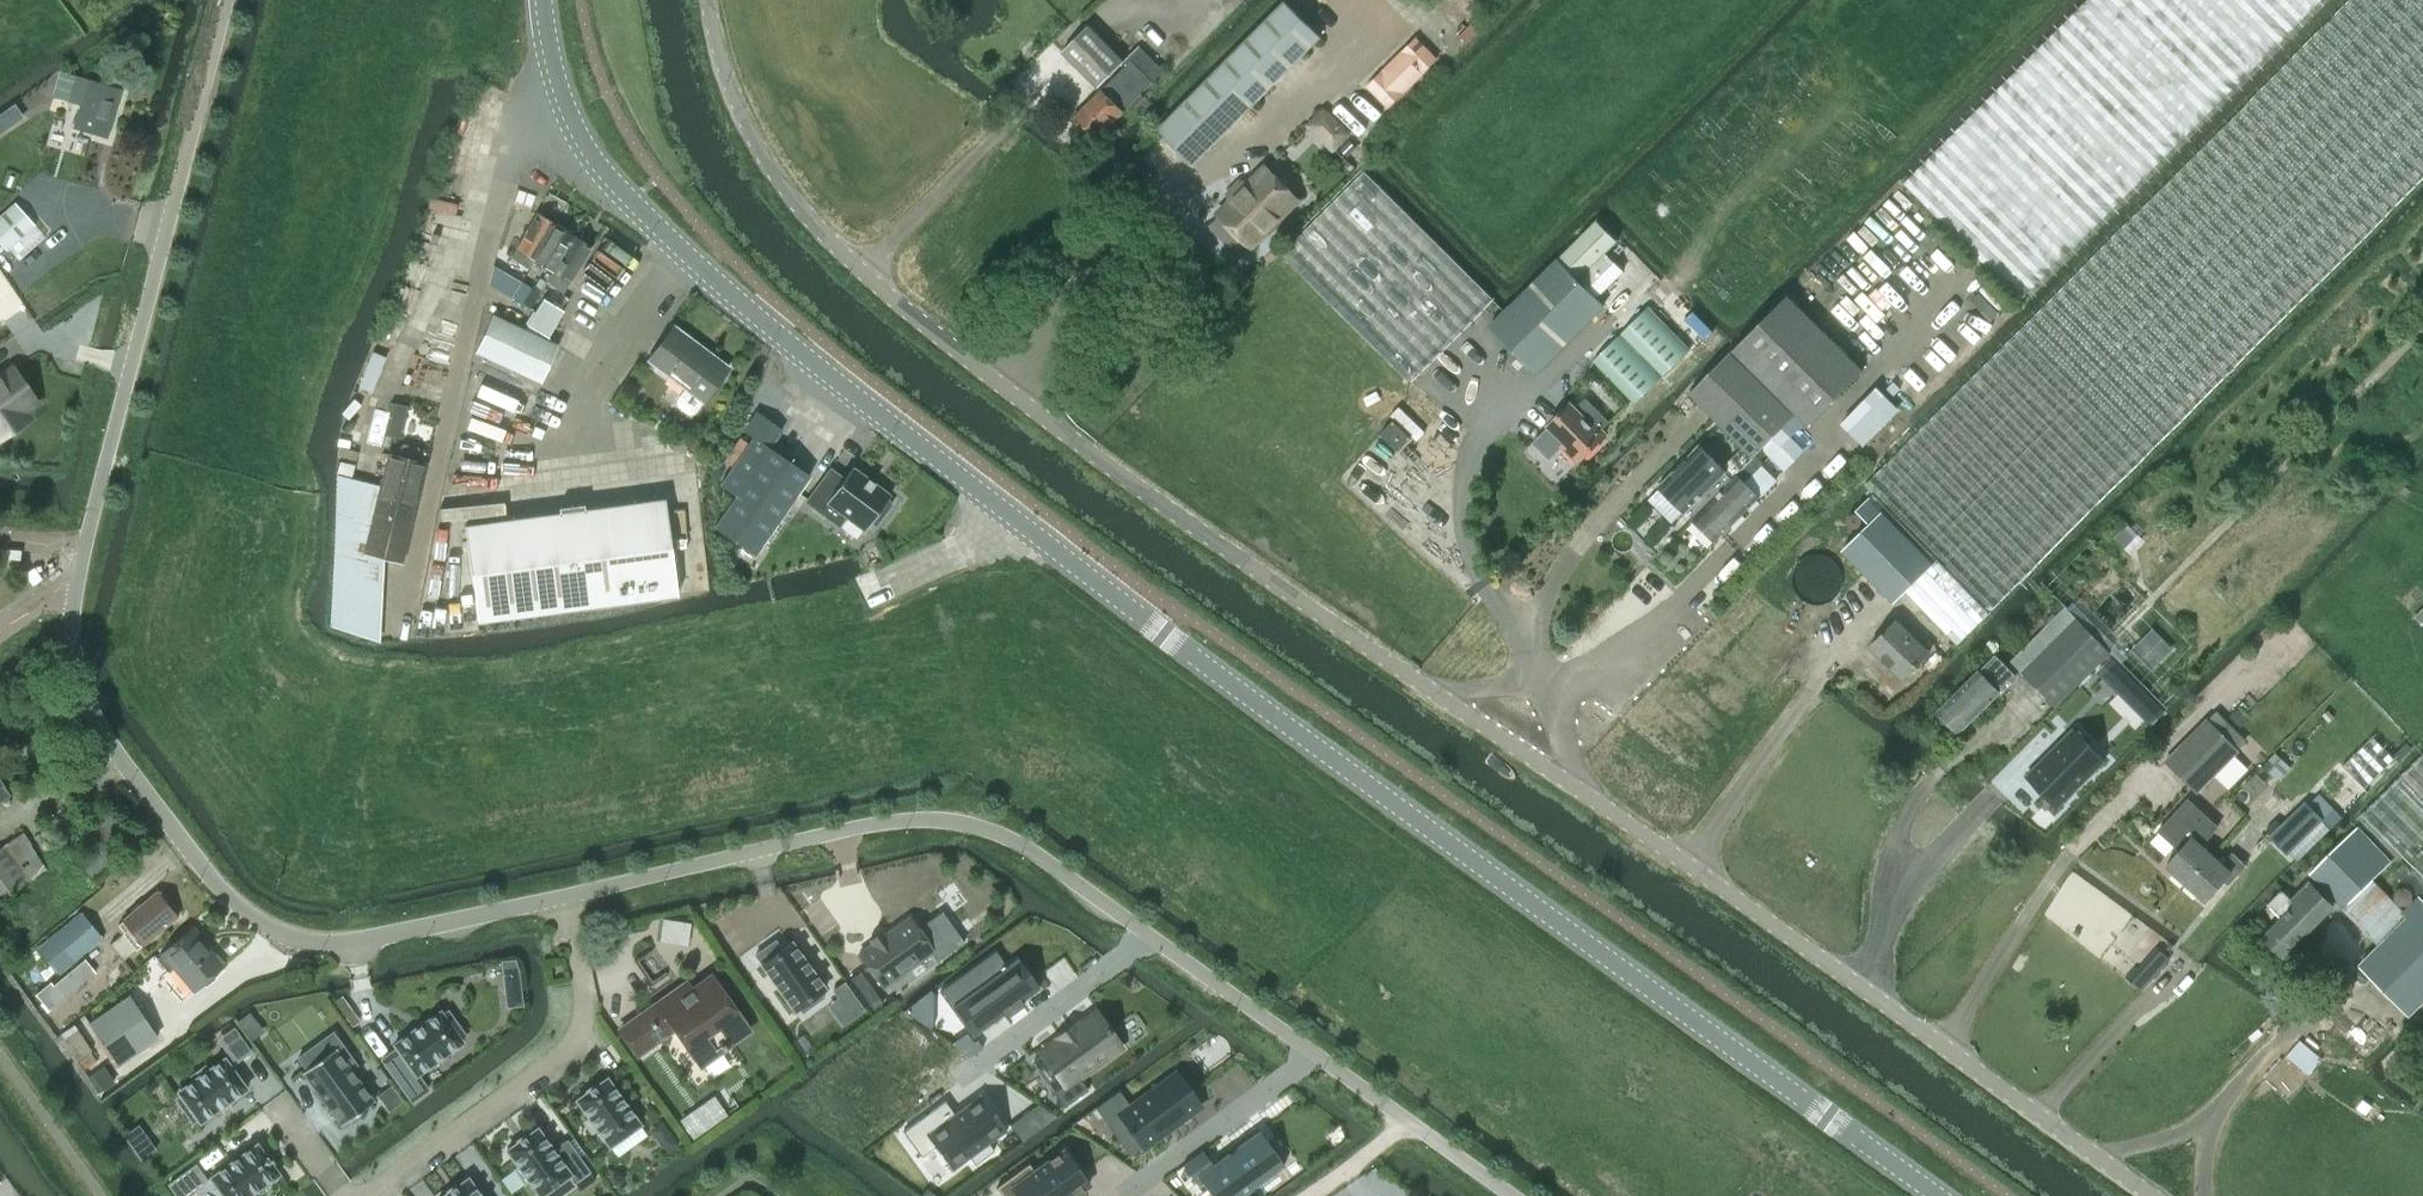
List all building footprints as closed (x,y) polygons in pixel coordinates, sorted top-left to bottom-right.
[(2422,178),(2422,0),(2351,0),(1972,380),(1866,486),(1873,494),(1856,511),(1870,525),(1843,551),(1893,603),(1905,591),(1957,645),(1977,625),(1988,613),(2422,178)] [(1902,185),(2019,303),(2283,39),(2322,0),(2087,0),(1902,185)] [(1287,2),(1158,130),(1193,165),(1322,36),(1287,2)] [(1062,51),(1097,87),(1124,60),(1089,24),(1062,51)] [(1365,86),(1388,109),(1438,58),(1415,35),(1365,86)] [(1142,98),(1139,96),(1164,71),(1139,46),(1124,62),(1127,65),(1072,120),(1094,141),(1128,107),(1131,110),(1142,98)] [(106,137),(120,90),(75,78),(75,76),(60,72),(53,96),(80,104),(73,128),(106,137)] [(1338,119),(1319,139),(1333,153),(1352,133),(1338,119)] [(1250,247),(1278,218),(1297,200),(1266,169),(1247,188),(1242,183),(1229,195),(1235,201),(1220,216),(1222,218),(1219,221),(1229,231),(1232,228),(1250,247)] [(1410,382),(1420,372),(1492,300),(1365,172),(1282,255),(1410,382)] [(34,224),(15,203),(0,216),(0,244),(6,250),(34,224)] [(534,261),(555,225),(536,214),(510,258),(528,269),(534,261)] [(1623,272),(1606,254),(1618,241),(1597,220),(1490,327),(1536,374),(1604,306),(1596,298),(1623,272)] [(551,271),(573,236),(555,225),(534,261),(551,271)] [(570,282),(591,247),(573,236),(551,271),(546,280),(564,290),(569,282),(570,282)] [(529,309),(539,292),(525,283),(515,300),(529,309)] [(1855,379),(1860,373),(1787,297),(1733,351),(1809,426),(1855,379)] [(547,336),(562,311),(544,300),(536,313),(534,312),(527,323),(547,336)] [(1647,307),(1620,334),(1662,376),(1689,350),(1647,307)] [(540,382),(557,345),(492,315),(475,352),(540,382)] [(703,400),(727,368),(673,326),(648,359),(686,387),(676,400),(677,405),(687,413),(693,412),(702,400),(703,400)] [(1619,334),(1592,361),(1634,404),(1661,377),(1619,334)] [(1730,354),(1689,394),(1743,448),(1753,458),(1756,455),(1762,449),(1783,428),(1794,417),(1730,354)] [(27,419),(22,411),(36,402),(13,368),(0,377),(0,438),(27,419)] [(1843,424),(1863,445),(1897,410),(1876,390),(1843,424)] [(1605,435),(1601,430),(1609,422),(1586,399),(1575,410),(1570,405),(1549,427),(1566,444),(1563,447),(1578,462),(1605,435)] [(754,555),(809,476),(769,448),(781,430),(756,412),(743,430),(753,437),(720,485),(735,496),(714,527),(754,555)] [(1394,421),(1381,434),(1398,451),(1411,438),(1394,421)] [(1783,428),(1762,449),(1784,471),(1805,450),(1783,428)] [(1659,488),(1648,500),(1672,523),(1683,512),(1686,514),(1693,521),(1732,480),(1736,476),(1753,458),(1743,448),(1722,469),(1699,446),(1658,487),(1659,488)] [(380,488),(364,555),(381,559),(401,564),(425,464),(388,454),(380,488)] [(1732,480),(1693,521),(1715,542),(1759,499),(1744,484),(1764,464),(1756,455),(1753,458),(1736,476),(1732,480)] [(843,479),(830,469),(805,502),(838,526),(845,516),(864,530),(870,522),(871,522),(875,525),(891,503),(887,500),(890,496),(851,467),(843,479)] [(332,627),(331,627),(377,640),(381,559),(364,555),(380,488),(341,478),(332,627)] [(677,596),(664,499),(584,510),(583,505),(558,508),(558,513),(464,526),(477,622),(677,596)] [(2079,555),(2046,587),(2066,607),(2113,655),(2164,705),(2196,673),(2207,662),(2141,596),(2089,544),(2079,555)] [(2050,646),(2022,673),(2057,709),(2110,657),(2113,655),(2066,607),(2056,617),(2048,625),(2038,634),(2050,646)] [(1903,680),(1930,653),(1896,620),(1869,648),(1903,680)] [(1979,672),(1937,712),(1958,734),(2000,693),(1997,691),(2015,674),(1996,655),(1979,672)] [(2111,657),(2096,672),(2118,693),(2132,678),(2111,657)] [(2238,705),(2229,715),(2241,727),(2251,717),(2238,705)] [(2240,751),(2238,749),(2247,740),(2217,710),(2208,719),(2207,718),(2164,760),(2197,793),(2240,751)] [(2076,727),(2029,774),(2059,804),(2106,757),(2083,736),(2076,727)] [(2422,933),(2422,755),(2359,819),(2404,865),(2395,874),(2418,897),(2402,913),(2408,919),(2422,933)] [(0,783),(0,801),(8,796),(0,783)] [(2306,801),(2269,836),(2287,854),(2323,819),(2335,809),(2320,793),(2308,804),(2306,801)] [(2186,885),(2212,856),(2201,845),(2218,827),(2188,800),(2163,829),(2184,848),(2166,868),(2186,885)] [(91,876),(136,839),(107,804),(90,817),(95,823),(84,831),(95,845),(78,859),(91,876)] [(2356,924),(2384,896),(2372,883),(2390,864),(2356,829),(2310,874),(2343,909),(2343,910),(2356,924)] [(21,832),(0,847),(0,900),(45,869),(21,832)] [(2212,856),(2186,885),(2205,903),(2227,878),(2232,882),(2247,866),(2233,854),(2223,865),(2212,856)] [(2283,959),(2333,908),(2308,882),(2290,900),(2282,892),(2268,905),(2282,919),(2263,939),(2283,959)] [(123,932),(109,944),(122,960),(172,919),(176,916),(170,909),(156,892),(130,913),(117,924),(123,932)] [(2356,924),(2380,947),(2408,919),(2402,913),(2384,896),(2356,924)] [(58,974),(101,938),(80,912),(36,948),(58,974)] [(871,944),(858,954),(882,987),(932,950),(909,917),(884,935),(881,931),(868,940),(871,944)] [(2422,1000),(2422,933),(2408,919),(2380,947),(2360,967),(2408,1015),(2422,1000)] [(221,966),(190,929),(161,953),(162,954),(156,959),(167,971),(173,966),(193,991),(221,966)] [(781,949),(775,941),(755,955),(761,964),(794,1011),(798,1008),(802,1013),(824,997),(820,992),(825,989),(791,942),(781,949)] [(945,986),(940,990),(941,992),(945,989),(976,1031),(972,1034),(973,1036),(1003,1014),(1005,1018),(1023,1004),(1021,1001),(1039,988),(1038,986),(1036,987),(1018,962),(1019,960),(1018,958),(1005,968),(995,953),(946,988),(945,986)] [(48,1010),(94,972),(84,959),(52,985),(50,981),(28,999),(41,1015),(48,1010)] [(746,1023),(738,1011),(735,1011),(710,976),(692,989),(686,982),(619,1030),(637,1055),(674,1029),(686,1045),(685,1049),(693,1061),(697,1061),(700,1065),(749,1031),(746,1026),(746,1023)] [(156,1037),(129,997),(90,1024),(116,1064),(156,1037)] [(522,997),(505,999),(506,1010),(523,1008),(522,997)] [(396,1049),(381,1059),(411,1100),(427,1089),(417,1075),(462,1042),(460,1039),(465,1035),(447,1011),(442,1014),(440,1011),(393,1044),(396,1049)] [(249,1012),(238,1021),(253,1040),(263,1031),(249,1012)] [(1094,1013),(1040,1052),(1064,1084),(1053,1093),(1063,1107),(1087,1090),(1081,1080),(1079,1077),(1119,1048),(1108,1032),(1110,1031),(1106,1027),(1105,1028),(1094,1013)] [(91,1052),(76,1029),(74,1026),(60,1035),(77,1061),(83,1070),(96,1061),(90,1052),(91,1052)] [(967,1031),(950,1043),(969,1057),(982,1047),(976,1039),(974,1041),(967,1031)] [(241,1040),(226,1050),(234,1063),(250,1052),(241,1040)] [(341,1043),(303,1072),(342,1124),(373,1101),(350,1070),(357,1065),(341,1043)] [(200,1123),(246,1089),(224,1058),(208,1070),(205,1066),(191,1076),(194,1080),(178,1092),(180,1095),(175,1099),(192,1123),(197,1119),(200,1123)] [(112,1082),(103,1069),(102,1066),(87,1076),(98,1091),(112,1082)] [(1119,1091),(1095,1109),(1106,1124),(1119,1115),(1142,1147),(1143,1148),(1201,1106),(1176,1072),(1129,1105),(1119,1091)] [(606,1078),(576,1100),(609,1146),(610,1146),(639,1125),(640,1124),(606,1078)] [(390,1087),(376,1098),(388,1113),(402,1103),(390,1087)] [(944,1101),(902,1131),(921,1156),(934,1146),(952,1170),(953,1170),(952,1168),(968,1156),(974,1165),(994,1150),(988,1142),(1004,1130),(1005,1132),(1006,1131),(979,1094),(978,1095),(979,1096),(954,1114),(944,1101)] [(715,1098),(680,1122),(691,1139),(726,1115),(715,1098)] [(138,1125),(123,1136),(141,1160),(155,1149),(138,1125)] [(506,1150),(518,1166),(514,1169),(524,1183),(528,1180),(539,1195),(540,1195),(570,1174),(574,1180),(587,1170),(566,1141),(553,1151),(537,1128),(506,1150)] [(1182,1165),(1195,1182),(1199,1180),(1211,1195),(1241,1195),(1276,1171),(1261,1150),(1268,1144),(1258,1130),(1212,1164),(1202,1150),(1182,1165)] [(278,1174),(256,1144),(210,1177),(224,1195),(248,1195),(278,1174)] [(996,1187),(1002,1195),(1073,1195),(1088,1185),(1063,1150),(1034,1171),(1029,1163),(996,1187)] [(206,1180),(195,1165),(168,1184),(177,1195),(184,1195),(206,1180)] [(467,1178),(442,1195),(481,1195),(467,1178)]
